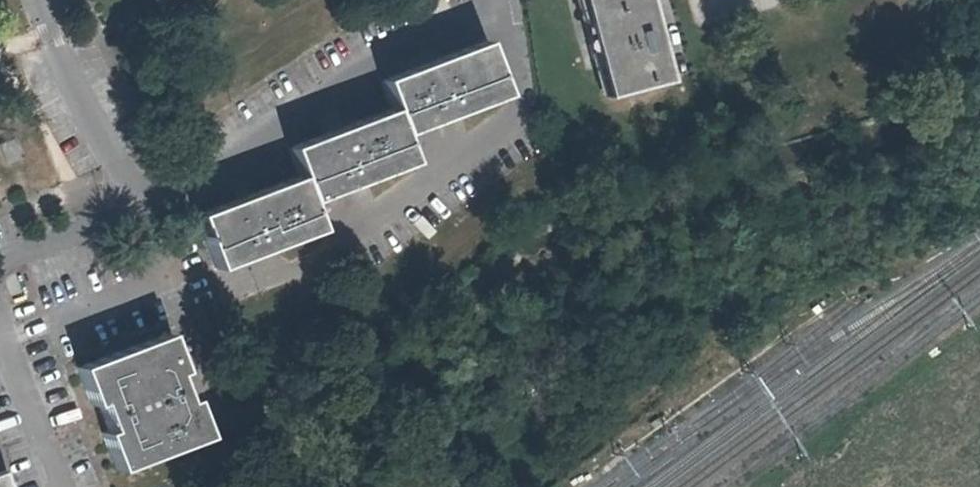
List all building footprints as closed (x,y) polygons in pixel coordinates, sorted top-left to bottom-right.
[(583,66),(588,65),(598,104),(655,88),(632,0),(571,0),(585,50),(579,51),(583,66)] [(275,254),(317,234),(306,207),(319,201),(355,185),(363,182),(364,184),(407,165),(400,148),(395,136),(419,126),(447,114),(452,112),(454,114),(496,95),(477,43),(435,61),(434,60),(388,80),(389,82),(375,88),(386,114),(344,132),(342,131),(298,149),(298,151),(285,157),(296,184),(251,204),(251,201),(202,221),(202,224),(195,227),(196,229),(202,245),(201,246),(199,246),(200,251),(202,250),(205,250),(210,263),(216,275),(216,277),(238,267),(273,252),(275,254)] [(1,142),(6,159),(24,154),(19,137),(1,142)] [(210,443),(196,408),(190,410),(183,393),(179,383),(184,379),(180,367),(176,359),(179,357),(177,351),(173,352),(170,343),(82,378),(95,412),(96,415),(103,412),(114,440),(107,443),(110,450),(121,478),(210,443)] [(883,486),(979,486),(979,465),(957,433),(883,486)] [(12,485),(8,486),(6,479),(0,481),(0,486),(13,486),(12,485)]
